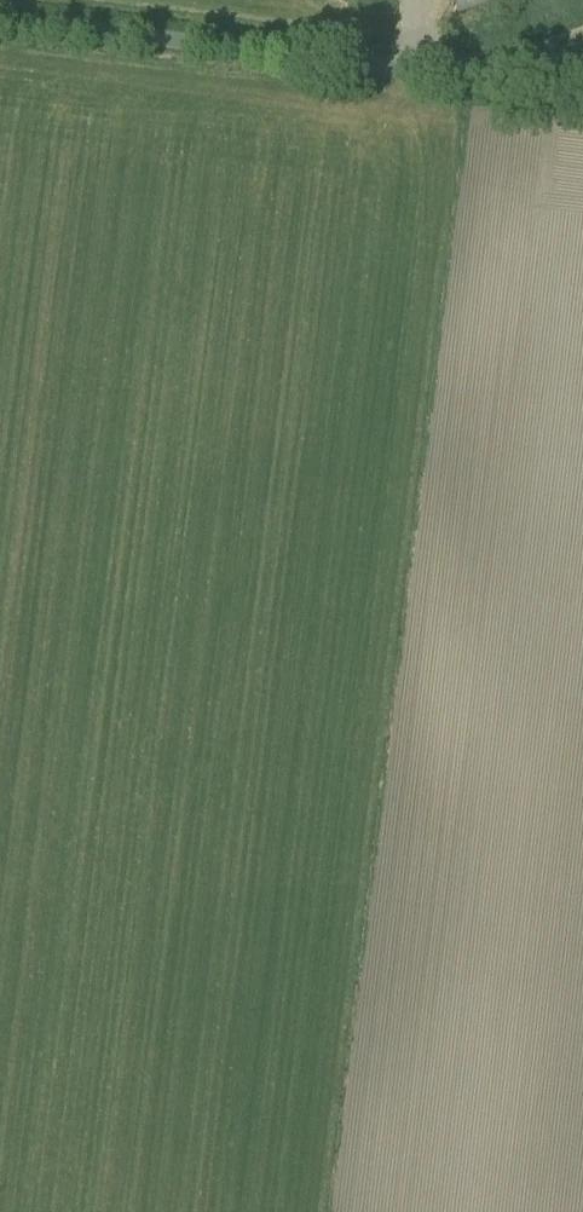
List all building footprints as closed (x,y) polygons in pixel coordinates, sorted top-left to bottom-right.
[(459,14),(494,0),(454,0),(459,14)]
